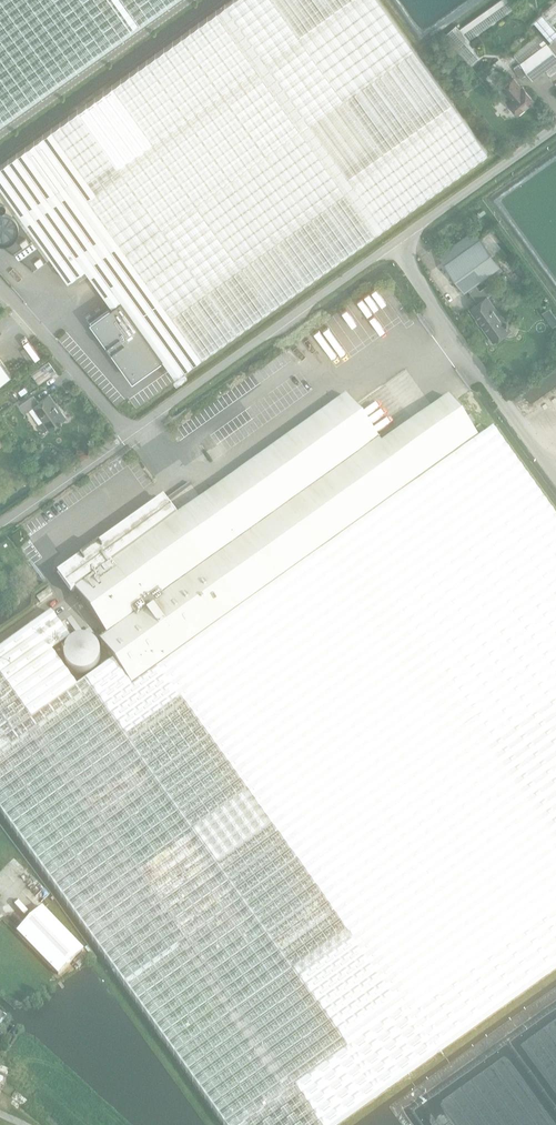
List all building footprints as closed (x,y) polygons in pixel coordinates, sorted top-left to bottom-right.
[(173,0),(0,0),(0,123),(173,0)] [(52,129),(96,191),(87,197),(201,357),(487,151),(379,0),(232,0),(52,129)] [(468,23),(477,34),(515,7),(510,0),(500,0),(468,23)] [(530,21),(541,33),(548,41),(548,42),(555,36),(555,29),(552,24),(555,21),(555,1),(530,21)] [(456,25),(445,35),(472,65),(482,55),(469,40),(477,34),(468,23),(459,29),(456,25)] [(514,56),(520,63),(514,68),(523,78),(528,74),(532,80),(555,61),(555,53),(547,42),(540,33),(514,56)] [(514,77),(502,87),(510,97),(507,99),(518,113),(534,99),(523,85),(522,87),(514,77)] [(0,166),(0,186),(68,280),(85,268),(112,306),(91,321),(133,379),(162,358),(175,375),(201,357),(87,197),(96,191),(52,129),(0,166)] [(18,233),(18,230),(17,227),(15,225),(14,223),(12,221),(9,219),(5,218),(3,218),(0,218),(0,248),(1,248),(4,248),(7,248),(11,246),(13,244),(15,242),(17,239),(18,236),(18,233)] [(481,235),(443,262),(464,291),(501,264),(481,235)] [(26,239),(20,243),(23,248),(29,243),(26,239)] [(521,274),(525,271),(519,261),(514,264),(521,274)] [(479,301),(470,308),(493,340),(512,326),(488,295),(494,291),(488,283),(474,294),(479,301)] [(546,309),(555,323),(555,310),(552,305),(546,309)] [(11,375),(0,359),(0,382),(11,375)] [(49,361),(31,373),(39,384),(56,371),(49,361)] [(25,386),(18,391),(21,395),(28,390),(25,386)] [(34,395),(19,405),(25,412),(34,406),(44,420),(39,423),(44,431),(49,428),(60,421),(60,422),(62,421),(62,420),(66,417),(59,408),(58,409),(48,395),(39,402),(34,395)] [(164,499),(58,575),(65,586),(71,594),(75,591),(107,636),(100,641),(114,662),(132,687),(479,439),(470,427),(475,423),(471,417),(466,420),(449,398),(383,446),(346,396),(177,518),(164,499)] [(0,650),(0,811),(224,1124),(336,1124),(555,967),(555,518),(493,430),(479,439),(132,687),(114,662),(77,688),(52,653),(70,640),(51,614),(0,650)] [(49,589),(36,598),(39,603),(52,594),(49,589)] [(70,619),(64,623),(75,638),(80,634),(70,619)] [(43,908),(17,932),(58,975),(84,951),(43,908)] [(82,955),(74,963),(77,966),(79,968),(88,960),(87,959),(82,955)]
